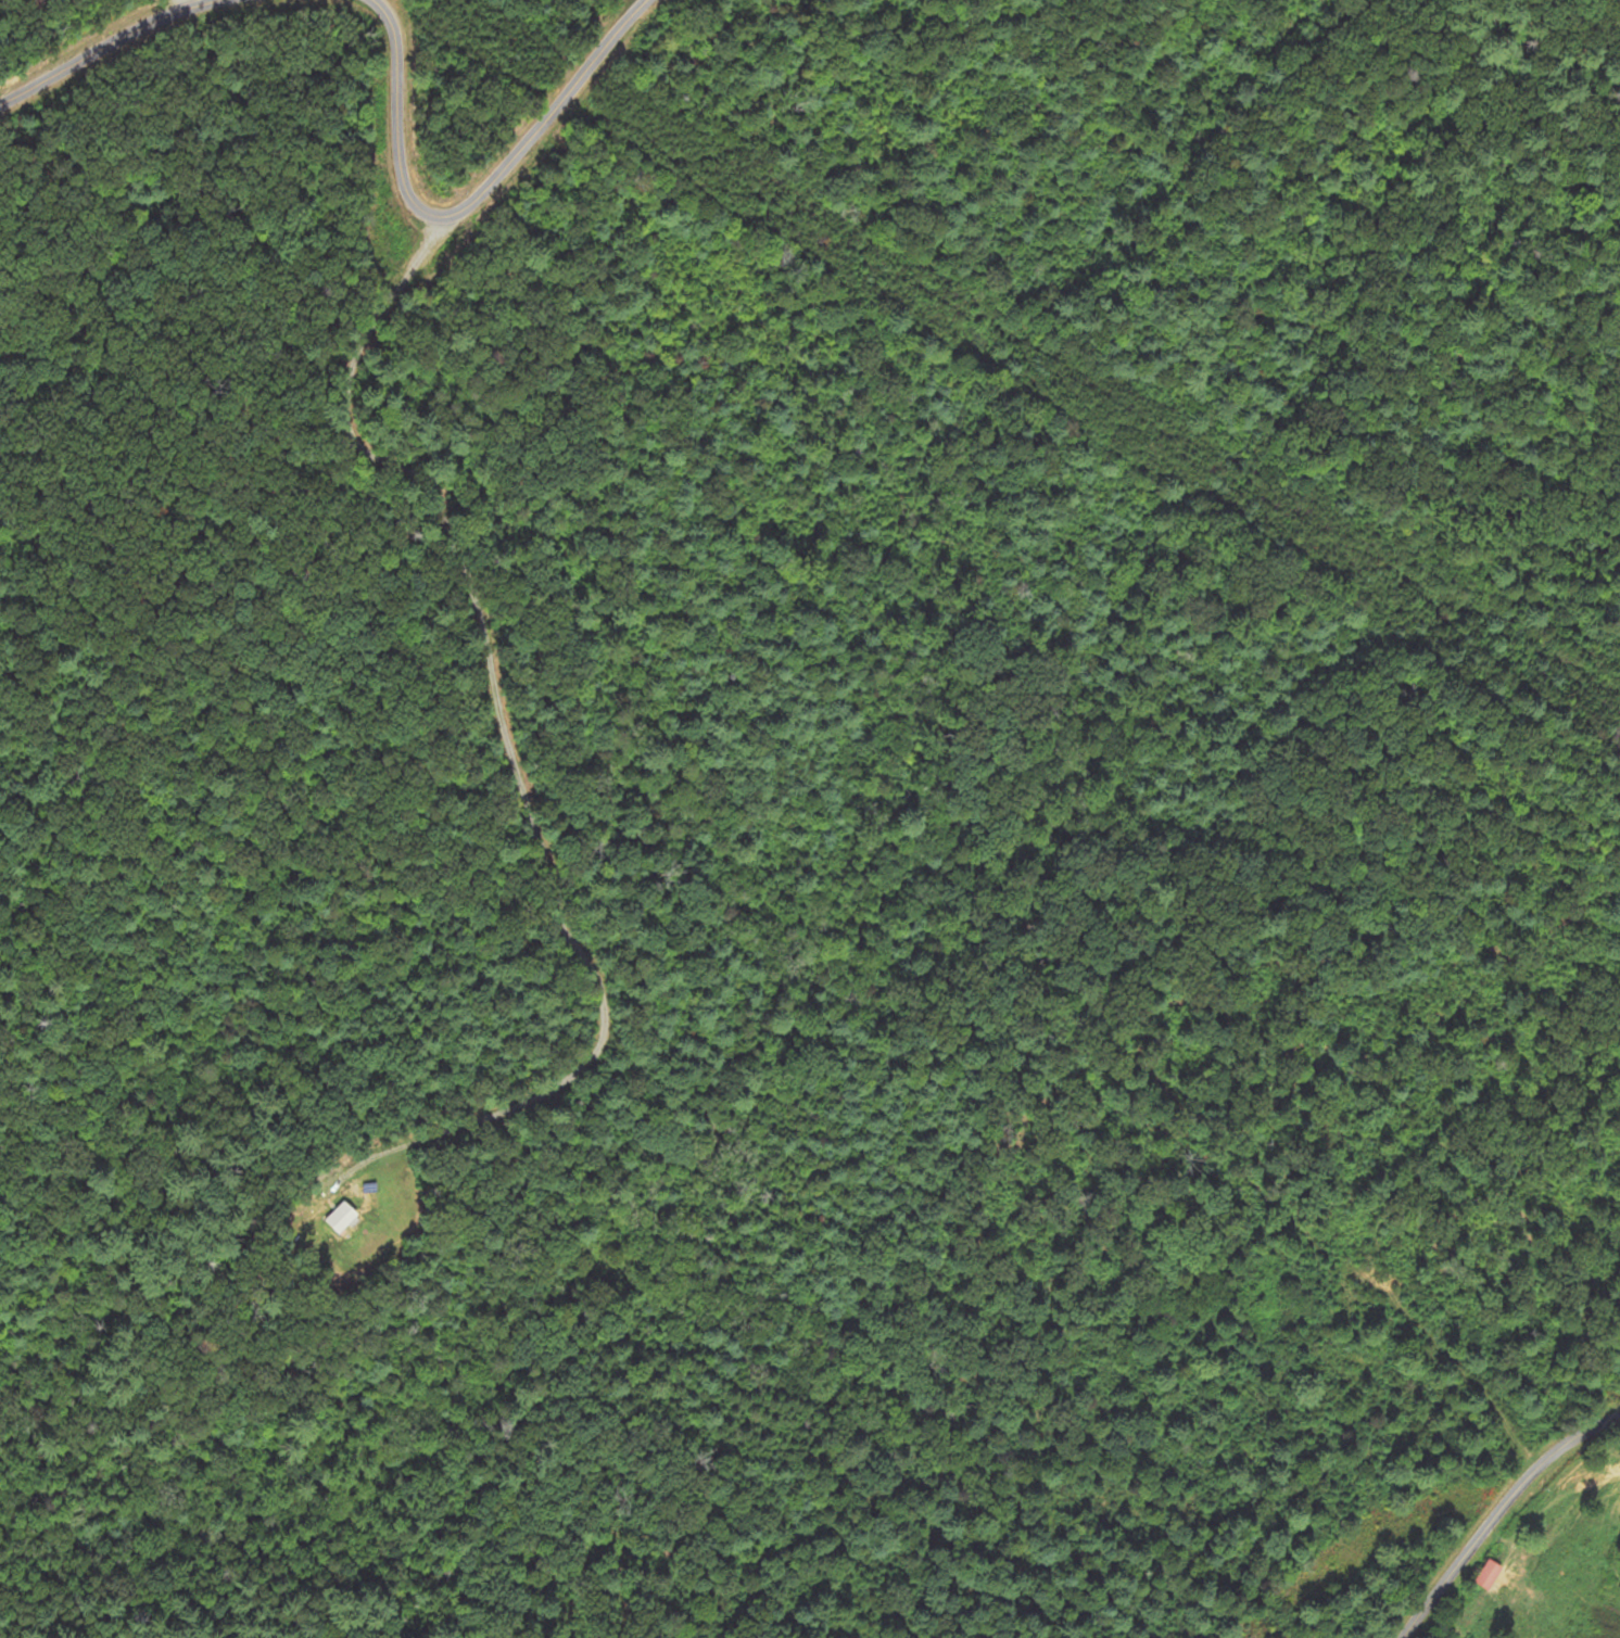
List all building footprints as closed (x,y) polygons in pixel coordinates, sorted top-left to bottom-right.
[(338,1235),(358,1216),(345,1202),(325,1220),(338,1235)] [(1476,1584),(1489,1592),(1504,1568),(1490,1560),(1476,1584)]
